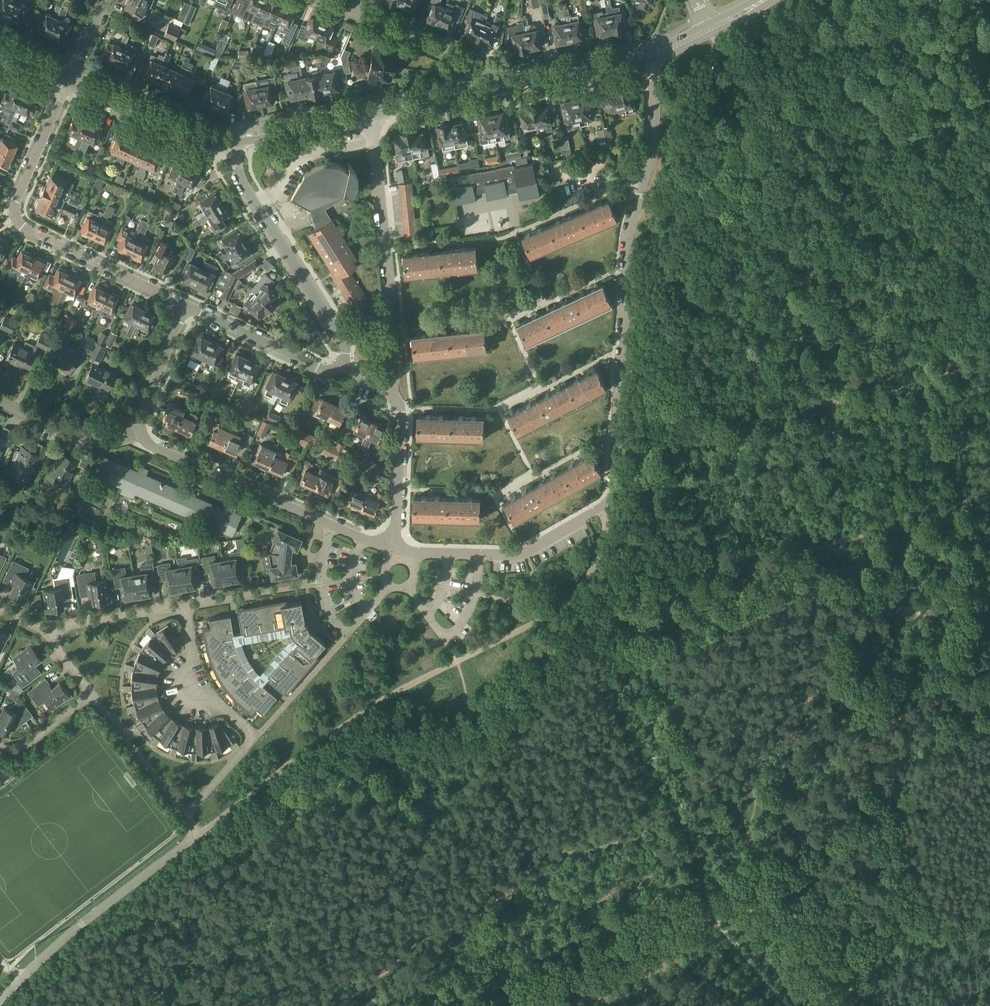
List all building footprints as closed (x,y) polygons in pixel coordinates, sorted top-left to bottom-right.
[(0,14),(2,13),(6,15),(13,0),(0,0),(0,14)] [(21,14),(24,15),(27,8),(24,6),(16,2),(17,0),(13,0),(6,15),(11,17),(12,19),(15,20),(17,20),(18,20),(21,14)] [(135,0),(129,0),(124,10),(134,14),(133,18),(143,22),(147,14),(143,12),(146,5),(135,0)] [(215,0),(214,4),(227,10),(231,0),(216,0),(215,0)] [(260,0),(247,0),(246,1),(243,0),(240,0),(235,13),(252,20),(254,15),(260,0)] [(262,27),(274,0),(260,0),(254,15),(261,18),(261,20),(260,20),(258,25),(262,27)] [(285,4),(279,1),(277,0),(274,0),(262,27),(266,28),(268,23),(275,27),(278,20),(285,4)] [(400,6),(412,11),(416,2),(417,3),(418,0),(403,0),(400,6)] [(444,8),(438,6),(440,0),(431,0),(427,8),(430,10),(426,19),(436,24),(444,8)] [(532,8),(540,7),(538,0),(531,0),(532,8)] [(541,7),(543,18),(550,17),(546,0),(540,0),(541,7)] [(641,1),(639,6),(647,9),(649,3),(651,4),(652,0),(640,0),(641,1)] [(183,22),(191,5),(185,2),(178,19),(177,20),(183,22)] [(444,9),(444,8),(436,24),(449,30),(453,20),(458,22),(464,7),(457,4),(454,5),(447,2),(444,9)] [(286,32),(282,42),(288,45),(297,25),(291,23),(296,10),(291,8),(292,7),(285,4),(278,20),(285,23),(282,30),(286,32)] [(49,34),(62,7),(57,5),(54,10),(55,11),(53,17),(44,14),(44,15),(41,14),(38,21),(41,22),(38,29),(49,34)] [(196,7),(191,5),(183,22),(189,25),(196,7)] [(62,7),(49,34),(61,39),(64,33),(67,34),(70,27),(67,25),(68,24),(59,20),(62,14),(63,14),(66,8),(62,7)] [(465,18),(470,21),(464,34),(469,37),(468,38),(470,39),(470,40),(476,43),(487,17),(488,15),(470,7),(465,18)] [(612,11),(607,12),(611,32),(610,32),(611,34),(624,31),(620,12),(619,12),(618,7),(611,8),(612,11)] [(563,9),(564,15),(566,23),(565,23),(569,40),(582,38),(580,27),(581,27),(580,21),(579,21),(577,14),(571,15),(569,14),(568,8),(563,9)] [(611,32),(607,12),(602,13),(602,11),(594,12),(598,35),(610,32),(611,32)] [(498,25),(503,15),(496,12),(493,20),(487,17),(476,43),(482,45),(482,44),(484,45),(484,43),(490,45),(497,29),(496,29),(498,25)] [(522,18),(528,51),(530,50),(530,49),(541,47),(537,29),(536,25),(534,24),(530,24),(528,24),(527,17),(526,17),(525,15),(521,15),(522,18)] [(315,37),(322,22),(323,21),(310,16),(306,25),(302,23),(296,37),(306,41),(309,35),(315,37)] [(223,33),(228,21),(222,18),(217,30),(223,33)] [(507,27),(509,35),(510,43),(513,43),(515,53),(528,51),(522,18),(521,18),(522,21),(516,22),(517,25),(507,27)] [(322,22),(315,37),(327,43),(325,46),(333,49),(337,39),(330,36),(335,26),(323,21),(322,22)] [(352,31),(354,26),(346,23),(344,27),(352,31)] [(569,40),(565,23),(553,25),(557,43),(569,40)] [(105,59),(116,64),(126,42),(132,29),(122,25),(119,33),(124,35),(119,46),(112,43),(111,44),(108,43),(105,51),(108,52),(105,59)] [(164,36),(175,41),(178,35),(166,30),(164,36)] [(152,33),(148,43),(148,44),(154,47),(159,36),(152,33)] [(213,57),(219,57),(220,57),(227,41),(221,39),(216,50),(213,57)] [(126,42),(116,64),(128,69),(138,47),(126,42)] [(263,55),(271,55),(273,49),(267,46),(266,48),(263,55)] [(209,47),(206,54),(213,57),(216,50),(209,47)] [(372,54),(370,63),(395,66),(396,58),(393,58),(394,53),(385,52),(386,48),(375,47),(374,55),(372,54)] [(238,57),(242,57),(247,58),(248,50),(239,49),(238,57)] [(344,49),(341,58),(342,62),(348,61),(348,58),(350,51),(344,49)] [(143,75),(155,80),(166,52),(161,50),(156,62),(150,60),(143,75)] [(166,52),(155,80),(158,82),(157,84),(165,87),(172,69),(166,67),(171,54),(166,52)] [(180,73),(172,69),(165,87),(172,90),(173,89),(176,90),(189,62),(191,58),(186,56),(182,66),(183,66),(180,73)] [(326,91),(323,74),(321,68),(319,56),(315,56),(317,66),(312,67),(312,66),(308,66),(310,77),(314,94),(314,95),(323,94),(322,92),(326,91)] [(219,57),(213,57),(212,57),(208,67),(214,70),(219,57)] [(234,69),(241,70),(242,57),(238,57),(236,57),(231,68),(234,69)] [(250,58),(247,58),(242,57),(241,70),(241,71),(248,72),(250,58)] [(314,95),(314,94),(310,77),(303,78),(300,65),(297,65),(296,59),(294,59),(296,72),(298,79),(301,96),(306,95),(306,97),(314,95)] [(348,61),(342,62),(344,73),(351,72),(348,61)] [(189,62),(176,90),(188,95),(195,79),(190,77),(192,70),(190,69),(193,64),(189,62)] [(376,84),(377,81),(381,82),(382,79),(390,80),(391,75),(394,75),(395,66),(370,63),(369,72),(371,72),(370,84),(376,84)] [(336,72),(323,74),(326,91),(332,90),(332,91),(338,90),(338,89),(339,88),(336,72)] [(252,88),(245,90),(248,107),(250,106),(251,107),(255,107),(255,105),(261,104),(256,81),(255,74),(250,75),(252,88)] [(296,97),(301,96),(298,79),(293,80),(292,75),(290,74),(286,74),(285,77),(289,98),(290,98),(291,99),(296,98),(296,97)] [(213,106),(226,78),(221,76),(219,82),(217,81),(214,88),(210,86),(203,102),(213,106)] [(226,78),(213,106),(225,112),(232,96),(225,92),(228,86),(230,80),(226,78)] [(256,81),(261,104),(266,103),(268,104),(271,103),(272,102),(273,102),(269,78),(257,81),(256,81)] [(618,91),(621,108),(626,107),(627,112),(634,111),(633,106),(634,106),(630,87),(617,89),(617,91),(618,91)] [(5,123),(9,125),(10,125),(24,93),(13,88),(10,95),(5,92),(2,100),(6,102),(3,109),(10,112),(5,123)] [(618,91),(617,91),(605,94),(608,111),(621,108),(618,91)] [(22,124),(16,121),(21,111),(29,114),(30,112),(33,113),(36,106),(33,105),(36,98),(24,93),(10,125),(9,125),(8,127),(9,128),(18,132),(22,124)] [(590,97),(576,100),(581,125),(589,123),(588,117),(594,116),(590,97)] [(581,125),(576,100),(563,102),(567,122),(573,121),(574,127),(581,125)] [(542,104),(534,106),(537,123),(538,126),(539,133),(553,130),(552,125),(555,124),(554,116),(552,116),(550,110),(549,110),(548,105),(543,106),(542,104)] [(525,128),(538,126),(537,123),(534,106),(526,108),(526,110),(521,111),(525,128)] [(504,133),(509,132),(505,112),(499,113),(499,112),(492,114),(497,140),(505,139),(504,133)] [(482,131),(479,131),(481,144),(497,140),(492,114),(485,115),(486,116),(479,117),(482,131)] [(79,150),(91,122),(86,120),(85,118),(82,117),(81,117),(79,117),(76,124),(73,122),(70,130),(73,132),(72,134),(79,137),(74,148),(78,150),(79,150)] [(105,137),(99,135),(103,127),(101,127),(101,125),(97,124),(96,124),(91,122),(79,150),(78,150),(77,153),(83,156),(88,144),(87,143),(88,141),(95,144),(96,142),(102,144),(105,137)] [(456,147),(469,144),(464,122),(451,125),(455,142),(456,147)] [(451,148),(456,147),(455,142),(451,125),(451,123),(438,126),(442,144),(443,144),(444,149),(451,148)] [(603,128),(603,129),(604,129),(607,144),(606,144),(608,152),(613,151),(610,140),(612,139),(610,127),(603,128)] [(429,155),(427,147),(426,148),(423,130),(417,132),(417,130),(415,130),(415,129),(408,130),(414,158),(429,155)] [(607,144),(604,129),(603,129),(597,130),(600,145),(606,144),(607,144)] [(401,135),(395,136),(399,156),(397,156),(398,161),(414,158),(408,130),(402,132),(402,133),(400,133),(401,135)] [(113,140),(110,146),(112,147),(110,149),(122,154),(129,139),(124,136),(123,135),(120,133),(119,134),(117,134),(114,141),(113,140)] [(568,136),(562,137),(564,149),(570,148),(568,136)] [(558,150),(564,149),(562,137),(556,138),(558,150)] [(12,156),(14,152),(15,152),(18,146),(16,146),(17,145),(2,138),(2,140),(0,139),(0,151),(12,156)] [(119,161),(117,166),(121,168),(126,156),(133,159),(141,142),(140,141),(139,140),(136,138),(135,139),(133,138),(133,140),(129,139),(122,154),(119,161)] [(141,142),(133,159),(144,164),(151,148),(147,147),(148,145),(147,144),(146,143),(143,141),(141,142)] [(522,158),(529,156),(527,144),(520,146),(521,151),(522,158)] [(151,148),(144,164),(156,169),(157,166),(158,167),(161,161),(159,160),(163,153),(161,153),(161,151),(158,150),(156,150),(151,148)] [(618,150),(620,160),(629,158),(627,148),(618,150)] [(76,156),(62,150),(59,156),(73,162),(76,156)] [(0,151),(0,164),(7,167),(7,166),(9,167),(11,161),(10,160),(12,156),(0,151)] [(479,158),(480,166),(487,165),(484,153),(478,154),(479,158)] [(435,182),(440,181),(441,181),(439,175),(437,162),(435,154),(429,155),(431,163),(431,164),(433,175),(435,182)] [(479,158),(470,160),(470,161),(472,168),(480,166),(479,158)] [(173,166),(170,172),(172,173),(170,176),(179,179),(176,185),(175,185),(172,191),(177,193),(189,165),(184,163),(183,161),(180,160),(178,160),(177,160),(174,167),(173,166)] [(627,167),(626,161),(614,163),(615,169),(627,167)] [(330,219),(324,208),(350,192),(351,192),(357,181),(356,171),(352,164),(348,162),(347,163),(348,163),(346,166),(339,162),(323,163),(304,175),(291,200),(310,209),(310,208),(311,208),(317,227),(308,233),(332,270),(330,271),(355,312),(370,303),(366,297),(363,299),(345,271),(356,265),(353,260),(356,258),(331,218),(330,219)] [(533,163),(515,167),(514,165),(498,168),(482,171),(451,177),(453,188),(456,205),(466,203),(476,201),(475,192),(485,190),(487,200),(508,196),(507,192),(518,190),(520,200),(540,196),(533,163)] [(189,165),(177,193),(181,194),(186,183),(193,186),(194,184),(197,187),(205,179),(199,173),(200,170),(199,169),(198,168),(195,166),(194,167),(189,165)] [(615,169),(617,176),(629,173),(627,167),(615,169)] [(139,176),(137,180),(142,182),(146,172),(141,170),(139,176)] [(396,171),(398,183),(404,181),(402,170),(396,171)] [(618,182),(630,179),(629,173),(617,176),(618,182)] [(46,187),(71,197),(79,201),(81,197),(69,191),(72,185),(65,181),(66,180),(60,177),(59,179),(51,176),(51,177),(50,176),(47,182),(48,182),(46,187)] [(105,179),(97,176),(93,187),(101,190),(105,179)] [(120,196),(124,188),(118,185),(114,193),(120,196)] [(45,186),(40,197),(41,198),(42,198),(62,207),(65,200),(69,202),(71,197),(46,187),(45,186)] [(155,189),(149,187),(145,196),(151,199),(155,189)] [(194,216),(196,220),(208,213),(222,204),(215,193),(201,202),(206,210),(201,212),(195,215),(196,215),(194,216)] [(413,194),(401,195),(401,202),(414,201),(414,199),(413,194)] [(38,202),(36,207),(37,208),(37,209),(44,213),(44,214),(49,217),(50,215),(51,216),(51,215),(56,217),(61,211),(72,216),(74,212),(62,207),(42,198),(41,198),(40,202),(38,202)] [(592,207),(582,211),(590,230),(618,218),(610,199),(592,207)] [(173,200),(170,207),(175,209),(179,203),(173,200)] [(93,236),(105,242),(111,227),(114,222),(107,218),(109,214),(111,215),(114,207),(108,204),(104,212),(93,236)] [(208,213),(196,220),(192,223),(194,227),(202,222),(203,222),(210,217),(214,223),(211,225),(216,232),(227,225),(223,219),(229,215),(222,204),(208,213)] [(82,231),(93,236),(104,212),(100,210),(96,218),(90,215),(82,231)] [(561,243),(590,230),(582,211),(562,220),(553,224),(561,243)] [(178,214),(172,212),(169,218),(174,221),(178,214)] [(125,252),(130,254),(145,221),(141,219),(135,232),(124,227),(118,238),(122,240),(118,249),(120,249),(119,250),(125,253),(125,252)] [(168,219),(164,229),(169,232),(174,222),(168,219)] [(150,223),(145,221),(130,254),(134,256),(133,257),(139,260),(140,259),(141,259),(150,239),(143,236),(150,223)] [(531,255),(561,243),(553,224),(523,236),(531,255)] [(230,251),(244,241),(242,237),(242,235),(240,232),(238,231),(238,230),(223,240),(230,251)] [(154,252),(160,255),(155,266),(155,265),(155,266),(168,272),(168,271),(167,271),(174,256),(167,253),(171,245),(160,239),(154,252)] [(230,251),(224,254),(218,258),(220,262),(227,257),(228,258),(233,255),(236,262),(251,252),(251,251),(251,249),(249,246),(247,246),(244,241),(230,251)] [(188,245),(183,256),(191,260),(196,249),(188,245)] [(479,267),(476,247),(441,251),(443,271),(479,267)] [(18,278),(22,280),(24,276),(26,271),(33,257),(29,254),(29,253),(24,250),(23,252),(23,251),(19,260),(14,257),(8,269),(20,275),(18,278)] [(443,271),(441,251),(404,255),(406,275),(443,271)] [(37,258),(33,257),(26,271),(24,276),(22,280),(26,283),(29,277),(36,281),(45,262),(43,261),(44,260),(37,257),(37,258)] [(248,271),(259,265),(256,259),(245,266),(248,271)] [(194,284),(202,268),(190,262),(182,278),(194,284)] [(238,278),(245,273),(248,271),(245,266),(233,273),(238,278)] [(215,274),(202,268),(194,284),(207,290),(215,274)] [(56,305),(57,303),(57,302),(70,274),(59,269),(55,277),(50,275),(45,287),(57,292),(55,295),(54,294),(50,302),(56,305)] [(222,271),(219,277),(228,281),(232,274),(225,270),(224,270),(222,271)] [(240,281),(241,281),(238,278),(233,273),(222,297),(227,300),(233,288),(235,290),(240,281)] [(81,280),(70,274),(57,302),(57,303),(61,304),(68,291),(74,294),(81,280)] [(228,281),(219,277),(217,282),(226,287),(228,281)] [(260,288),(256,293),(269,304),(272,307),(277,301),(276,300),(280,295),(263,280),(258,286),(260,288)] [(612,303),(604,284),(576,297),(585,316),(612,303)] [(97,287),(96,286),(87,305),(94,308),(91,314),(95,316),(98,311),(107,292),(102,290),(103,288),(97,285),(97,287)] [(10,289),(6,296),(13,299),(16,292),(10,289)] [(37,295),(31,292),(25,305),(31,308),(37,295)] [(111,294),(107,292),(98,311),(109,316),(118,297),(117,296),(118,295),(112,292),(111,294)] [(267,313),(272,307),(269,304),(256,293),(251,298),(249,297),(244,302),(261,317),(265,312),(267,313)] [(558,305),(548,310),(556,329),(585,316),(576,297),(558,305)] [(127,333),(132,336),(145,309),(138,306),(139,305),(134,302),(126,319),(133,322),(131,326),(130,326),(127,333)] [(42,314),(49,317),(52,312),(45,309),(42,314)] [(148,311),(145,309),(132,336),(135,337),(136,336),(139,330),(145,333),(147,329),(149,330),(156,315),(154,314),(155,313),(149,310),(148,311)] [(527,343),(556,329),(548,310),(518,324),(527,343)] [(0,326),(0,328),(11,332),(16,320),(5,315),(0,326)] [(61,324),(67,327),(72,318),(65,315),(61,324)] [(78,320),(72,318),(67,327),(74,329),(78,320)] [(449,332),(452,352),(487,349),(485,328),(464,330),(449,332)] [(104,344),(109,335),(102,331),(97,341),(104,344)] [(41,332),(36,345),(47,350),(53,337),(41,332)] [(452,352),(449,332),(413,336),(415,356),(452,352)] [(202,363),(203,360),(212,341),(201,336),(193,353),(194,353),(191,358),(198,361),(202,363)] [(89,353),(93,343),(94,342),(85,338),(80,348),(89,353)] [(63,369),(70,372),(78,355),(74,353),(75,350),(68,346),(66,350),(59,346),(61,343),(53,339),(46,354),(52,357),(50,360),(64,367),(63,369)] [(23,347),(14,342),(6,360),(27,369),(35,352),(34,352),(37,346),(26,341),(23,347)] [(223,347),(212,341),(203,360),(202,363),(200,365),(205,368),(206,365),(217,370),(223,358),(219,356),(223,347)] [(115,373),(98,365),(100,360),(105,348),(93,343),(89,353),(88,355),(90,356),(88,359),(93,361),(92,362),(93,363),(84,382),(91,385),(92,382),(107,390),(115,373)] [(124,352),(133,357),(135,351),(127,347),(124,352)] [(231,371),(228,376),(235,379),(238,381),(240,377),(249,359),(244,357),(243,355),(240,353),(238,354),(237,354),(233,363),(231,364),(230,367),(230,368),(229,370),(231,371)] [(238,381),(236,386),(241,388),(243,383),(249,386),(252,380),(252,381),(253,379),(254,379),(256,375),(255,374),(260,364),(259,364),(258,362),(255,361),(253,361),(249,359),(240,377),(238,381)] [(579,378),(569,384),(578,402),(607,387),(598,369),(579,378)] [(275,398),(276,398),(286,377),(281,374),(281,373),(277,371),(276,372),(274,371),(267,388),(268,388),(265,393),(270,395),(268,400),(273,403),(275,398)] [(289,398),(290,398),(297,382),(296,382),(296,380),(292,378),(291,379),(286,377),(276,398),(286,403),(289,398)] [(178,384),(190,389),(194,390),(196,384),(180,379),(178,384)] [(213,387),(207,384),(202,395),(209,398),(213,387)] [(549,417),(578,402),(569,384),(549,394),(539,399),(549,417)] [(218,390),(213,387),(209,398),(213,400),(218,390)] [(181,389),(179,395),(191,399),(193,393),(181,389)] [(326,420),(334,404),(329,401),(329,399),(325,397),(324,399),(322,398),(320,403),(314,401),(308,413),(314,416),(316,413),(321,416),(320,420),(325,422),(326,421),(326,420)] [(243,411),(246,413),(251,401),(245,398),(240,410),(243,411)] [(549,417),(539,399),(509,415),(519,433),(549,417)] [(251,401),(246,413),(252,415),(257,404),(251,401)] [(170,424),(177,427),(183,415),(185,410),(177,407),(178,405),(170,402),(165,414),(166,414),(163,421),(165,421),(164,424),(168,426),(170,424)] [(331,420),(339,424),(346,409),(344,409),(344,407),(340,405),(339,406),(334,404),(326,420),(326,421),(330,422),(331,420)] [(266,418),(268,419),(278,423),(281,416),(269,411),(266,418)] [(188,417),(183,415),(177,427),(184,430),(183,433),(187,435),(189,432),(191,433),(195,424),(196,424),(199,417),(195,415),(195,414),(194,414),(194,413),(190,412),(188,417)] [(355,424),(352,429),(354,429),(353,430),(365,436),(372,422),(367,419),(367,417),(363,415),(361,417),(360,416),(356,424),(355,424)] [(418,416),(418,436),(451,437),(452,416),(418,416)] [(457,417),(452,416),(451,437),(484,438),(485,417),(457,417)] [(263,437),(270,422),(262,419),(256,433),(263,437)] [(365,436),(360,447),(366,450),(371,439),(377,442),(377,440),(379,441),(381,436),(380,435),(383,427),(382,426),(382,425),(378,423),(377,424),(372,422),(365,436)] [(223,447),(230,430),(215,424),(212,431),(213,432),(209,441),(223,447)] [(6,443),(10,445),(16,432),(4,427),(0,435),(0,454),(6,443)] [(299,428),(293,441),(300,444),(306,431),(299,428)] [(240,435),(230,430),(223,447),(236,453),(240,444),(242,444),(245,437),(244,436),(245,433),(241,432),(240,435)] [(306,431),(300,444),(305,447),(311,434),(306,431)] [(335,452),(338,446),(336,445),(326,441),(323,448),(328,450),(326,455),(332,458),(335,452)] [(32,452),(22,447),(20,451),(17,449),(12,459),(16,460),(10,471),(28,479),(37,459),(42,461),(49,447),(37,442),(32,452)] [(338,454),(340,455),(345,445),(339,443),(338,446),(335,452),(338,454)] [(258,452),(254,461),(256,461),(255,464),(259,466),(261,463),(268,467),(275,450),(265,446),(261,444),(257,451),(258,452)] [(78,450),(74,459),(61,452),(49,478),(65,486),(76,465),(83,468),(89,455),(78,450)] [(275,450),(268,467),(275,470),(275,473),(279,475),(280,472),(282,473),(284,468),(286,469),(288,464),(287,464),(291,454),(286,452),(285,454),(276,450),(275,450)] [(602,471),(592,454),(563,470),(574,487),(602,471)] [(136,492),(223,530),(225,526),(233,530),(240,515),(224,508),(224,509),(103,456),(95,474),(123,486),(120,493),(131,498),(133,498),(136,492)] [(366,474),(369,468),(366,467),(369,461),(362,459),(357,470),(366,474)] [(366,467),(369,468),(379,473),(382,467),(369,461),(366,467)] [(306,483),(314,487),(319,475),(309,471),(311,466),(306,464),(302,471),(304,472),(300,481),(302,481),(301,484),(305,486),(306,483)] [(377,478),(379,473),(369,468),(366,474),(377,478)] [(319,475),(314,487),(321,490),(320,493),(324,495),(326,492),(328,493),(330,486),(338,489),(342,480),(321,470),(319,475)] [(534,486),(545,504),(574,487),(563,470),(546,480),(534,486)] [(352,503),(360,507),(365,495),(364,495),(354,490),(356,486),(352,484),(349,491),(350,491),(346,501),(347,501),(346,504),(351,506),(352,503)] [(545,504),(534,486),(505,503),(515,520),(545,504)] [(365,495),(360,507),(367,510),(366,513),(370,515),(372,512),(373,513),(376,506),(378,506),(383,494),(378,492),(377,494),(367,489),(364,495),(365,495)] [(448,518),(449,498),(415,497),(414,517),(448,518)] [(481,519),(481,498),(449,498),(448,518),(481,519)] [(274,539),(269,552),(291,555),(292,547),(297,549),(299,544),(300,545),(303,538),(296,535),(295,536),(277,528),(273,539),(274,539)] [(223,559),(227,583),(235,582),(235,580),(239,579),(237,567),(244,566),(242,551),(230,553),(231,558),(223,559)] [(291,555),(269,552),(269,553),(261,554),(263,568),(270,567),(272,578),(291,574),(291,576),(299,575),(297,567),(296,567),(295,562),(290,563),(291,555)] [(227,583),(223,559),(215,560),(214,555),(202,557),(205,572),(212,571),(214,584),(219,583),(219,584),(227,583)] [(178,566),(182,590),(190,589),(190,588),(195,587),(193,574),(200,573),(197,558),(186,560),(187,565),(178,566)] [(26,598),(34,581),(24,576),(28,568),(13,561),(4,580),(14,585),(10,593),(17,597),(16,598),(25,603),(28,598),(26,598)] [(133,571),(138,597),(146,596),(145,595),(150,594),(148,582),(155,580),(152,563),(141,565),(141,570),(133,571)] [(182,590),(178,566),(170,568),(169,563),(158,564),(160,580),(167,579),(169,591),(174,590),(174,591),(182,590)] [(73,597),(71,586),(75,585),(73,575),(75,567),(62,566),(57,578),(53,578),(55,587),(43,589),(46,607),(45,608),(46,613),(56,611),(55,610),(64,608),(62,599),(73,597)] [(138,597),(133,571),(125,572),(124,567),(113,569),(116,587),(122,586),(125,598),(129,597),(130,599),(138,597)] [(102,604),(112,602),(111,597),(109,597),(106,579),(95,581),(94,572),(77,574),(81,596),(92,594),(93,603),(101,602),(102,604)] [(29,607),(42,605),(40,594),(34,595),(29,607)] [(265,676),(283,691),(283,690),(287,686),(289,688),(294,681),(293,679),(296,675),(298,677),(304,670),(302,669),(306,664),(308,666),(313,659),(311,658),(315,653),(316,653),(325,642),(311,630),(310,631),(308,627),(309,626),(306,622),(305,623),(303,619),(304,619),(301,600),(287,603),(281,604),(280,602),(272,603),(273,606),(267,607),(266,604),(258,606),(258,608),(253,609),(252,607),(244,608),(244,611),(238,612),(237,612),(242,635),(243,635),(283,627),(284,633),(289,640),(293,644),(266,675),(265,676)] [(257,708),(262,713),(277,696),(262,683),(260,682),(251,672),(243,661),(237,649),(234,636),(233,634),(234,634),(230,614),(209,618),(210,626),(210,625),(211,632),(205,633),(207,641),(209,650),(211,650),(213,657),(211,658),(215,667),(217,666),(221,674),(225,681),(224,682),(229,690),(231,689),(237,695),(235,696),(243,704),(248,708),(252,703),(257,708)] [(145,631),(151,636),(152,636),(171,652),(181,646),(182,645),(168,624),(156,631),(157,632),(155,633),(150,627),(145,631)] [(11,633),(2,629),(1,630),(0,630),(0,652),(7,637),(9,638),(11,633)] [(171,653),(171,652),(152,636),(151,636),(143,646),(142,648),(135,643),(132,649),(139,652),(140,651),(163,662),(163,661),(171,652),(171,653)] [(34,664),(41,658),(36,651),(37,650),(31,642),(27,645),(28,647),(13,658),(20,667),(13,673),(23,686),(40,672),(34,664)] [(163,662),(140,651),(139,652),(134,663),(135,664),(134,666),(126,663),(125,669),(132,670),(158,673),(163,662)] [(123,691),(131,690),(131,689),(156,685),(158,673),(132,670),(131,683),(132,685),(123,685),(123,691)] [(68,699),(72,695),(66,687),(65,688),(59,682),(52,687),(45,679),(28,692),(38,705),(45,700),(52,709),(67,697),(68,699)] [(19,693),(24,690),(19,683),(11,689),(19,693)] [(156,686),(156,685),(131,689),(131,690),(133,702),(134,702),(134,704),(126,707),(128,713),(135,709),(158,697),(156,686)] [(139,732),(145,726),(164,709),(164,708),(163,709),(158,698),(158,697),(135,709),(141,720),(142,720),(143,722),(136,727),(139,732)] [(32,715),(25,706),(16,702),(12,710),(4,707),(0,717),(0,731),(1,733),(5,732),(8,733),(12,724),(17,726),(17,727),(32,715)] [(164,709),(145,726),(154,736),(154,735),(156,736),(151,743),(155,747),(159,740),(172,718),(164,709)] [(175,756),(177,749),(176,749),(183,724),(182,724),(172,718),(159,740),(170,746),(171,746),(173,747),(169,754),(175,757),(175,756)] [(207,726),(215,751),(216,750),(228,746),(229,745),(233,751),(239,745),(235,739),(232,741),(219,722),(218,723),(219,723),(207,727),(207,726)] [(183,724),(176,749),(177,749),(189,752),(189,751),(191,752),(191,760),(197,761),(197,760),(196,753),(195,727),(194,727),(183,724)] [(218,758),(216,750),(215,751),(207,726),(207,727),(195,727),(196,753),(209,752),(209,751),(211,751),(213,759),(218,758)]
